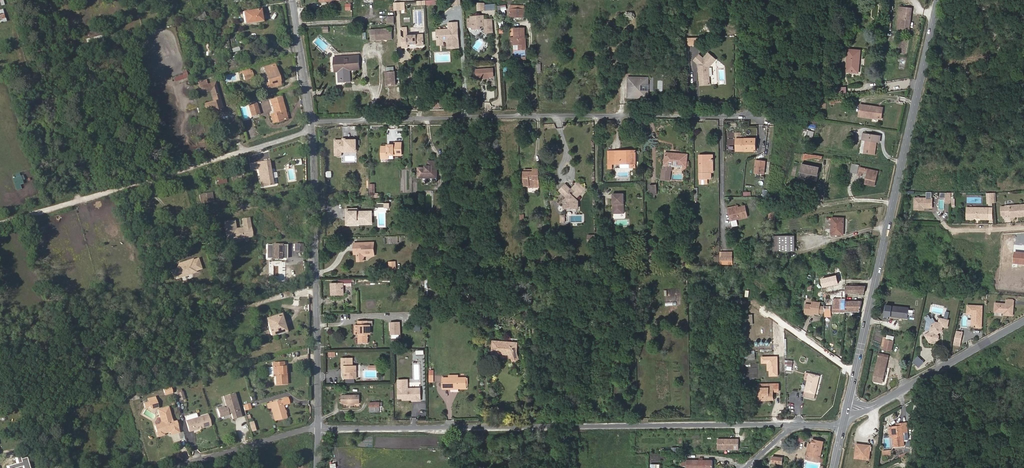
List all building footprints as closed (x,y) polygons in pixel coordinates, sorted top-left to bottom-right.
[(900,7),(899,7),(897,29),(909,31),(912,8),(903,7),(903,5),(900,5),(900,7)] [(261,21),(260,10),(243,12),(245,23),(261,21)] [(481,23),(480,20),(483,20),(482,16),(471,16),(471,19),(468,19),(468,27),(473,27),(473,29),(481,28),(481,26),(485,26),(486,26),(486,33),(493,32),(493,19),(484,20),(485,23),(481,23)] [(459,47),(458,23),(452,23),(452,25),(449,25),(449,29),(437,30),(438,41),(443,41),(445,41),(446,39),(448,39),(448,41),(448,48),(459,47)] [(375,30),(375,38),(387,37),(387,40),(393,40),(392,29),(375,30)] [(522,38),(523,38),(522,29),(513,30),(513,38),(511,39),(512,46),(513,45),(518,45),(519,51),(526,50),(525,44),(523,44),(522,38)] [(375,38),(375,30),(371,30),(372,41),(387,40),(387,37),(375,38)] [(407,36),(402,37),(402,49),(408,49),(407,46),(416,46),(416,48),(423,47),(423,36),(407,36)] [(861,50),(848,48),(845,72),(859,73),(861,50)] [(700,56),(695,62),(699,65),(699,68),(701,68),(701,71),(699,71),(699,80),(710,80),(710,68),(717,60),(709,54),(705,59),(700,56)] [(350,82),(350,71),(360,70),(359,57),(335,58),(336,72),(338,72),(339,83),(350,82)] [(271,66),(262,69),(267,85),(265,85),(266,89),(278,86),(276,77),(274,78),(271,66)] [(385,73),(387,73),(388,86),(396,85),(394,67),(385,68),(385,73)] [(492,68),(487,68),(475,68),(476,70),(470,70),(471,76),(476,76),(483,76),(488,76),(493,75),(492,68)] [(187,73),(174,77),(175,81),(188,77),(187,73)] [(208,85),(207,79),(198,82),(200,87),(208,85)] [(646,87),(646,81),(629,80),(628,99),(645,100),(645,93),(641,93),(641,87),(646,87)] [(205,104),(207,113),(217,110),(217,113),(223,112),(215,83),(208,85),(200,87),(202,94),(211,91),(214,102),(205,104)] [(833,84),(834,94),(845,93),(845,89),(838,89),(837,83),(833,84)] [(276,123),(284,121),(281,112),(283,112),(281,103),(282,102),(280,97),(269,101),(274,114),(276,123)] [(872,119),(882,120),(884,107),(860,104),(858,117),(872,119)] [(257,105),(249,107),(251,117),(259,115),(257,105)] [(864,133),(863,141),(867,141),(865,154),(875,156),(877,143),(879,143),(880,136),(864,133)] [(745,141),(736,141),(736,152),(755,151),(755,139),(745,139),(745,141)] [(343,141),(336,141),(336,152),(357,151),(357,141),(347,141),(346,142),(344,142),(343,141)] [(382,158),(389,158),(389,156),(402,156),(402,143),(395,144),(395,145),(388,146),(388,147),(382,147),(382,158)] [(610,164),(617,164),(617,154),(617,152),(606,152),(606,164),(610,164)] [(631,154),(617,154),(617,164),(620,164),(629,164),(636,165),(636,152),(631,152),(631,154)] [(666,153),(665,166),(673,167),(687,168),(688,154),(666,153)] [(700,179),(712,179),(712,173),(714,173),(713,155),(700,156),(700,179)] [(269,160),(257,162),(258,170),(261,187),(273,185),(269,160)] [(429,168),(427,168),(419,168),(419,178),(438,177),(438,161),(429,161),(429,165),(429,168)] [(766,161),(756,161),(756,173),(765,173),(766,161)] [(258,170),(257,162),(249,163),(251,171),(258,170)] [(820,166),(802,163),(801,172),(819,175),(820,166)] [(862,173),(868,174),(866,184),(875,186),(878,171),(860,167),(860,166),(853,164),(851,172),(858,174),(858,176),(861,177),(862,173)] [(673,171),(673,167),(665,166),(663,166),(663,170),(662,170),(661,178),(670,179),(671,170),(673,171)] [(238,180),(245,178),(244,171),(239,172),(239,173),(232,175),(232,178),(237,177),(238,180)] [(533,172),(524,173),(524,186),(529,186),(529,185),(534,185),(534,186),(539,186),(539,171),(533,171),(533,172)] [(23,183),(20,175),(12,178),(16,190),(20,188),(19,184),(23,183)] [(216,181),(217,185),(226,183),(225,176),(217,178),(217,181),(216,181)] [(566,183),(560,190),(568,197),(565,200),(572,207),(579,200),(576,197),(585,188),(578,181),(571,188),(566,183)] [(199,191),(200,194),(201,205),(214,202),(212,193),(210,193),(209,189),(199,191)] [(933,209),(933,199),(916,198),(915,209),(923,210),(923,208),(933,209)] [(162,210),(160,203),(154,204),(156,212),(162,210)] [(154,204),(145,207),(143,207),(145,215),(156,212),(154,204)] [(735,208),(730,210),(733,221),(749,217),(746,206),(740,207),(740,206),(737,206),(738,208),(735,208)] [(1008,218),(1012,218),(1012,220),(1023,219),(1023,208),(1008,209),(1008,218)] [(987,210),(967,210),(967,221),(974,221),(974,219),(981,220),(981,221),(987,221),(987,210)] [(224,222),(227,241),(252,237),(249,218),(242,220),(243,228),(236,229),(235,221),(224,222)] [(832,235),(844,235),(845,219),(833,218),(832,235)] [(588,247),(596,247),(596,234),(588,234),(588,247)] [(778,237),(778,244),(779,252),(795,251),(795,236),(778,237)] [(357,252),(357,255),(357,261),(364,261),(364,256),(374,255),(374,243),(354,244),(355,252),(357,252)] [(267,254),(267,259),(273,258),(273,257),(282,257),(282,258),(288,258),(288,254),(287,254),(287,249),(287,245),(282,245),(282,246),(280,246),(280,244),(275,244),(275,246),(273,246),(273,245),(267,245),(267,249),(268,249),(268,254),(267,254)] [(1023,255),(1023,253),(1015,252),(1015,262),(1023,263),(1023,255)] [(735,262),(735,253),(722,253),(722,255),(730,255),(730,262),(735,262)] [(816,280),(815,288),(830,288),(830,280),(822,280),(817,280),(816,280)] [(344,295),(344,285),(344,283),(331,284),(332,295),(344,295)] [(846,301),(846,299),(834,299),(834,312),(846,312),(846,301)] [(996,304),(995,312),(1002,313),(1004,313),(1004,315),(1012,316),(1014,301),(1013,301),(1007,300),(1006,300),(1005,304),(996,304)] [(862,301),(846,301),(846,312),(860,312),(862,301)] [(824,312),(825,312),(825,306),(821,306),(821,302),(815,302),(815,306),(806,306),(806,314),(815,315),(819,315),(820,313),(824,313),(824,312)] [(891,317),(908,319),(909,308),(892,306),(891,317)] [(971,315),(970,327),(980,328),(982,306),(967,306),(966,314),(971,315)] [(271,335),(283,332),(282,328),(285,327),(281,314),(266,319),(271,335)] [(939,333),(943,330),(944,326),(947,326),(948,320),(947,319),(944,319),(940,318),(940,322),(936,321),(931,324),(930,330),(930,331),(925,335),(929,341),(934,342),(940,338),(941,335),(939,333)] [(931,324),(936,321),(934,318),(928,322),(927,329),(930,330),(931,324)] [(356,325),(356,335),(358,335),(358,343),(368,343),(367,321),(358,321),(358,325),(356,325)] [(892,351),(894,341),(886,340),(884,350),(892,351)] [(518,343),(493,341),(492,355),(498,356),(499,354),(511,355),(513,361),(520,359),(517,351),(518,343)] [(883,358),(880,357),(874,380),(884,382),(889,359),(883,358)] [(918,367),(923,362),(918,357),(913,362),(918,367)] [(356,379),(356,366),(353,366),(353,358),(342,358),(342,365),(344,365),(345,368),(345,379),(356,379)] [(271,363),(271,367),(271,376),(273,376),(273,385),(284,384),(284,376),(283,376),(283,367),(282,367),(282,363),(271,363)] [(804,396),(814,398),(820,376),(809,374),(804,396)] [(442,388),(458,388),(467,388),(467,378),(442,378),(442,388)] [(407,380),(398,380),(398,398),(403,398),(404,397),(405,399),(405,400),(412,400),(412,401),(420,401),(420,389),(411,389),(409,391),(408,389),(407,380)] [(768,398),(774,398),(773,392),(779,392),(779,384),(773,384),(773,386),(769,386),(769,388),(759,388),(759,399),(764,399),(764,396),(768,397),(768,398)] [(222,397),(225,407),(224,408),(221,407),(216,408),(218,417),(227,415),(228,412),(231,411),(233,419),(241,417),(233,393),(222,397)] [(342,395),(342,403),(359,403),(359,395),(342,395)] [(270,402),(271,407),(275,420),(286,417),(282,404),(280,399),(270,402)] [(157,408),(155,401),(143,404),(144,408),(149,407),(149,408),(152,409),(157,408)] [(380,411),(380,402),(370,403),(370,412),(380,411)] [(168,408),(158,410),(161,422),(159,425),(155,426),(157,432),(162,431),(163,433),(170,431),(171,434),(179,432),(175,421),(172,423),(168,408)] [(197,418),(186,421),(189,431),(210,425),(207,415),(197,418)] [(891,425),(892,435),(893,446),(904,445),(902,432),(907,431),(906,421),(901,422),(901,424),(896,425),(891,425)] [(738,449),(738,439),(717,439),(717,449),(738,449)] [(807,456),(820,459),(824,442),(813,440),(812,444),(810,452),(808,452),(807,456)] [(860,444),(855,448),(854,458),(869,459),(870,445),(860,444)] [(5,467),(26,467),(23,459),(17,461),(18,464),(5,467)]
